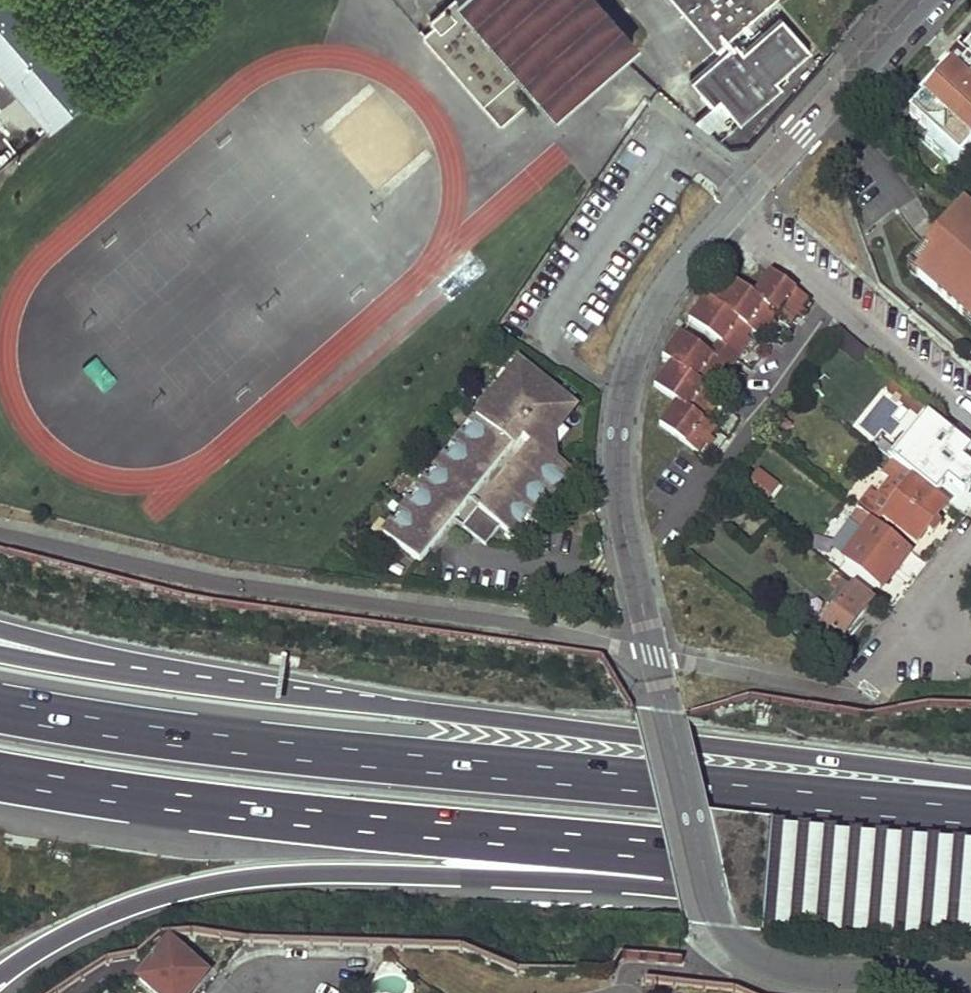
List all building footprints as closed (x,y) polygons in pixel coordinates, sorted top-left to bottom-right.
[(48,131),(95,90),(17,0),(0,0),(0,76),(48,131)] [(598,0),(457,0),(433,22),(439,29),(427,40),(438,52),(506,127),(533,100),(530,97),(537,90),(557,110),(636,39),(598,0)] [(710,41),(756,0),(675,0),(710,41)] [(746,121),(788,85),(783,80),(817,50),(787,16),(749,49),(742,41),(698,79),(721,105),(727,99),(738,112),(746,121)] [(959,43),(940,65),(945,70),(955,58),(959,62),(969,51),(959,43)] [(969,51),(959,62),(955,58),(945,70),(949,73),(908,118),(926,133),(958,163),(970,148),(970,49),(969,51)] [(738,112),(727,99),(721,105),(703,120),(716,131),(738,112)] [(964,209),(946,230),(944,228),(925,249),(928,251),(910,271),(970,325),(970,215),(964,209)] [(708,299),(691,322),(719,344),(735,355),(745,341),(752,331),(763,340),(778,318),(792,329),(809,304),(771,275),(754,300),(732,283),(716,305),(708,299)] [(681,336),(664,359),(673,365),(658,386),(679,402),(661,427),(700,456),(718,430),(705,420),(720,399),(709,391),(713,384),(725,368),(709,357),(681,336)] [(870,355),(850,337),(838,350),(859,369),(870,355)] [(725,368),(713,384),(721,389),(753,346),(745,341),(735,355),(719,344),(709,357),(725,368)] [(511,372),(516,377),(525,366),(532,372),(537,366),(524,356),(511,372)] [(486,413),(385,535),(423,567),(526,442),(533,448),(465,530),(488,549),(504,530),(517,542),(576,472),(559,458),(556,443),(567,430),(583,411),(532,372),(525,366),(516,377),(506,390),(486,413)] [(506,390),(500,385),(486,413),(506,390)] [(785,443),(796,430),(787,422),(776,436),(785,443)] [(911,468),(937,491),(947,479),(964,493),(970,484),(970,467),(962,460),(969,450),(942,428),(911,468)] [(556,443),(559,458),(577,436),(567,430),(556,443)] [(949,507),(894,463),(885,475),(892,481),(878,498),(870,508),(883,518),(918,546),(929,533),(933,536),(942,524),(938,521),(949,507)] [(769,498),(780,482),(758,466),(747,482),(769,498)] [(857,511),(877,526),(883,518),(870,508),(878,498),(872,493),(857,511)] [(838,521),(847,510),(836,501),(827,512),(838,521)] [(877,526),(857,511),(851,520),(865,531),(842,560),(882,590),(911,552),(877,526)] [(811,548),(830,563),(838,553),(819,538),(811,548)] [(834,652),(872,603),(855,589),(816,638),(834,652)] [(201,973),(169,948),(139,985),(149,992),(186,992),(201,973)]
